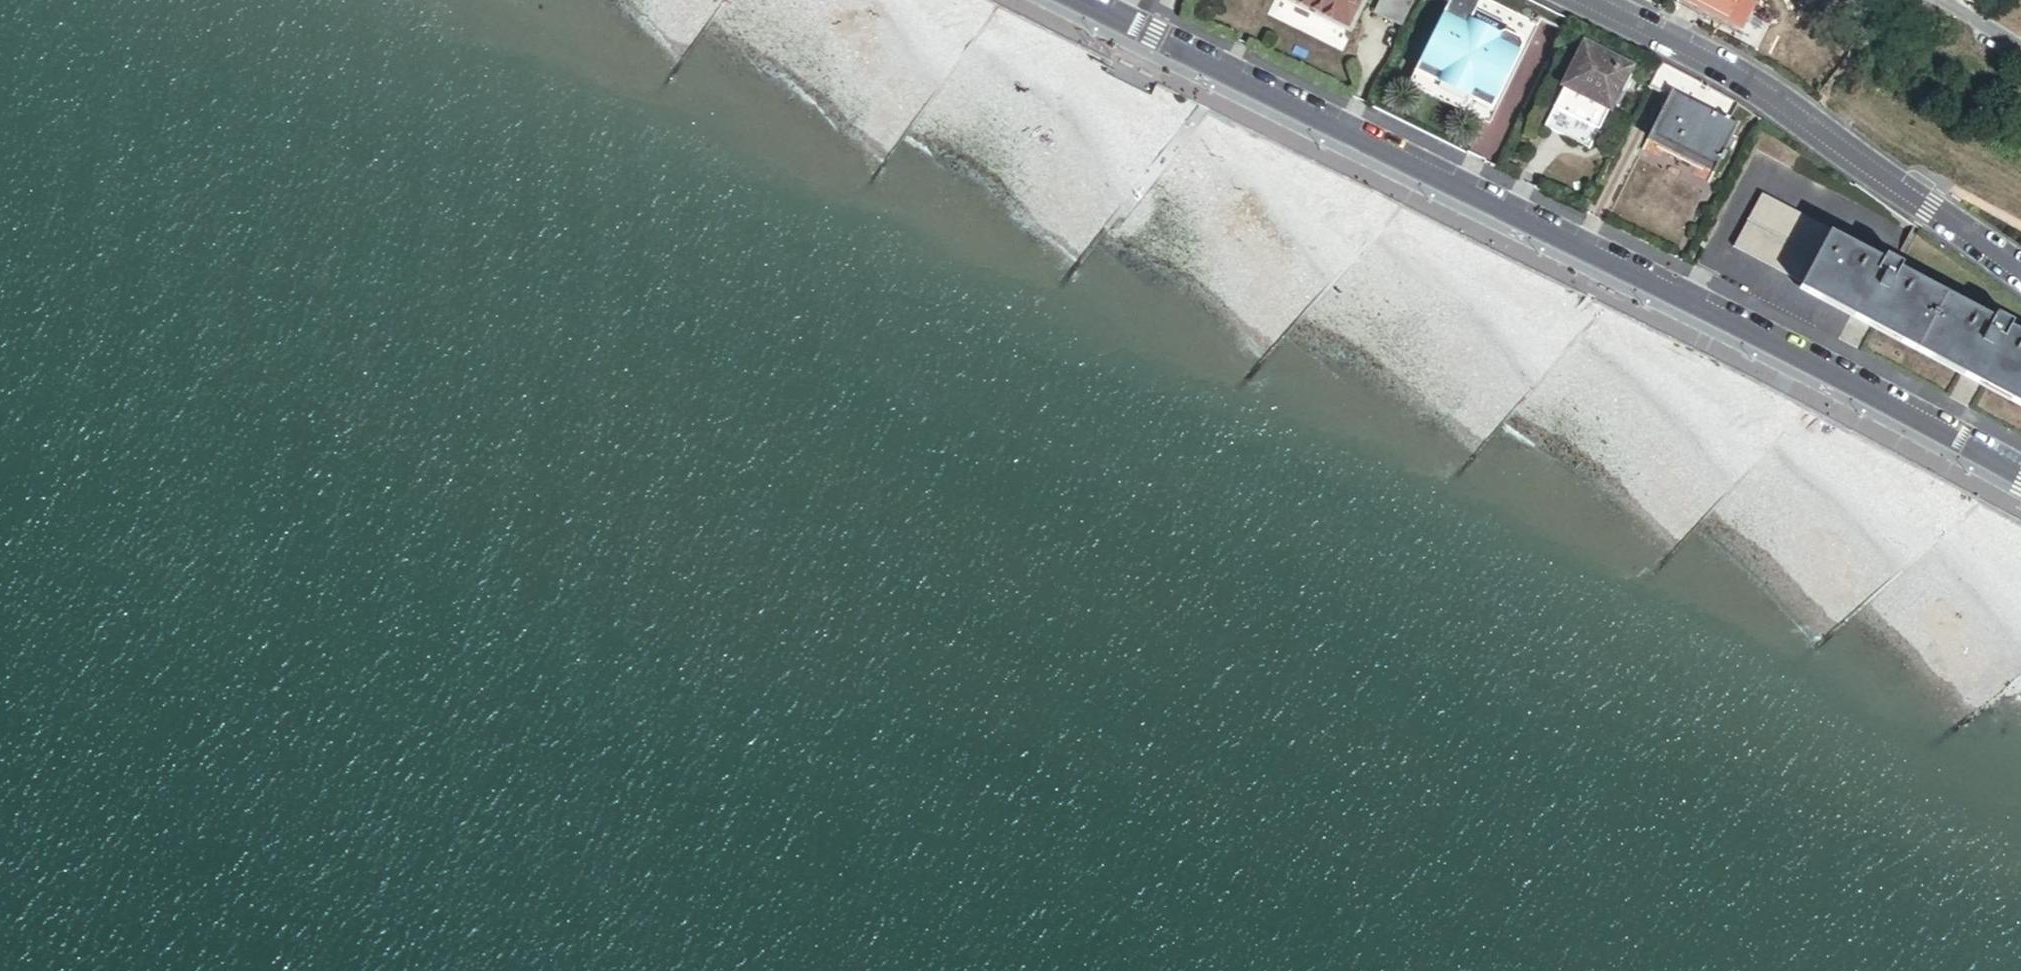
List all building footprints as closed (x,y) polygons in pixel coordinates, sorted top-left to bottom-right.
[(1349,34),(1366,0),(1282,0),(1281,1),(1310,15),(1349,34)] [(1403,28),(1417,0),(1384,0),(1377,15),(1403,28)] [(1530,24),(1480,0),(1451,0),(1408,88),(1486,126),(1503,93),(1498,90),(1530,24)] [(1750,10),(1755,0),(1686,0),(1711,12),(1730,22),(1739,5),(1750,10)] [(1730,22),(1742,27),(1750,10),(1739,5),(1730,22)] [(1595,105),(1610,112),(1630,73),(1585,50),(1558,103),(1585,117),(1588,118),(1595,105)] [(1668,103),(1672,97),(1682,75),(1663,65),(1653,84),(1649,93),(1668,103)] [(1647,97),(1649,93),(1653,84),(1645,80),(1639,93),(1647,97)] [(1486,126),(1408,88),(1402,102),(1450,125),(1480,139),(1486,126)] [(1651,137),(1718,170),(1738,130),(1672,97),(1668,103),(1651,137)] [(1585,117),(1558,103),(1545,129),(1560,137),(1572,143),(1585,117)] [(1590,152),(1610,112),(1595,105),(1588,118),(1585,117),(1572,143),(1590,152)] [(1713,179),(1718,170),(1651,137),(1647,146),(1683,164),(1713,179)] [(1804,284),(1829,237),(1759,200),(1734,248),(1804,284)] [(1804,284),(2020,397),(2020,339),(2003,330),(2006,324),(1988,315),(1985,320),(1890,270),(1893,263),(1876,255),(1874,260),(1829,237),(1804,284)] [(1804,284),(1801,290),(1857,320),(1975,381),(2020,405),(2020,397),(1804,284)]
